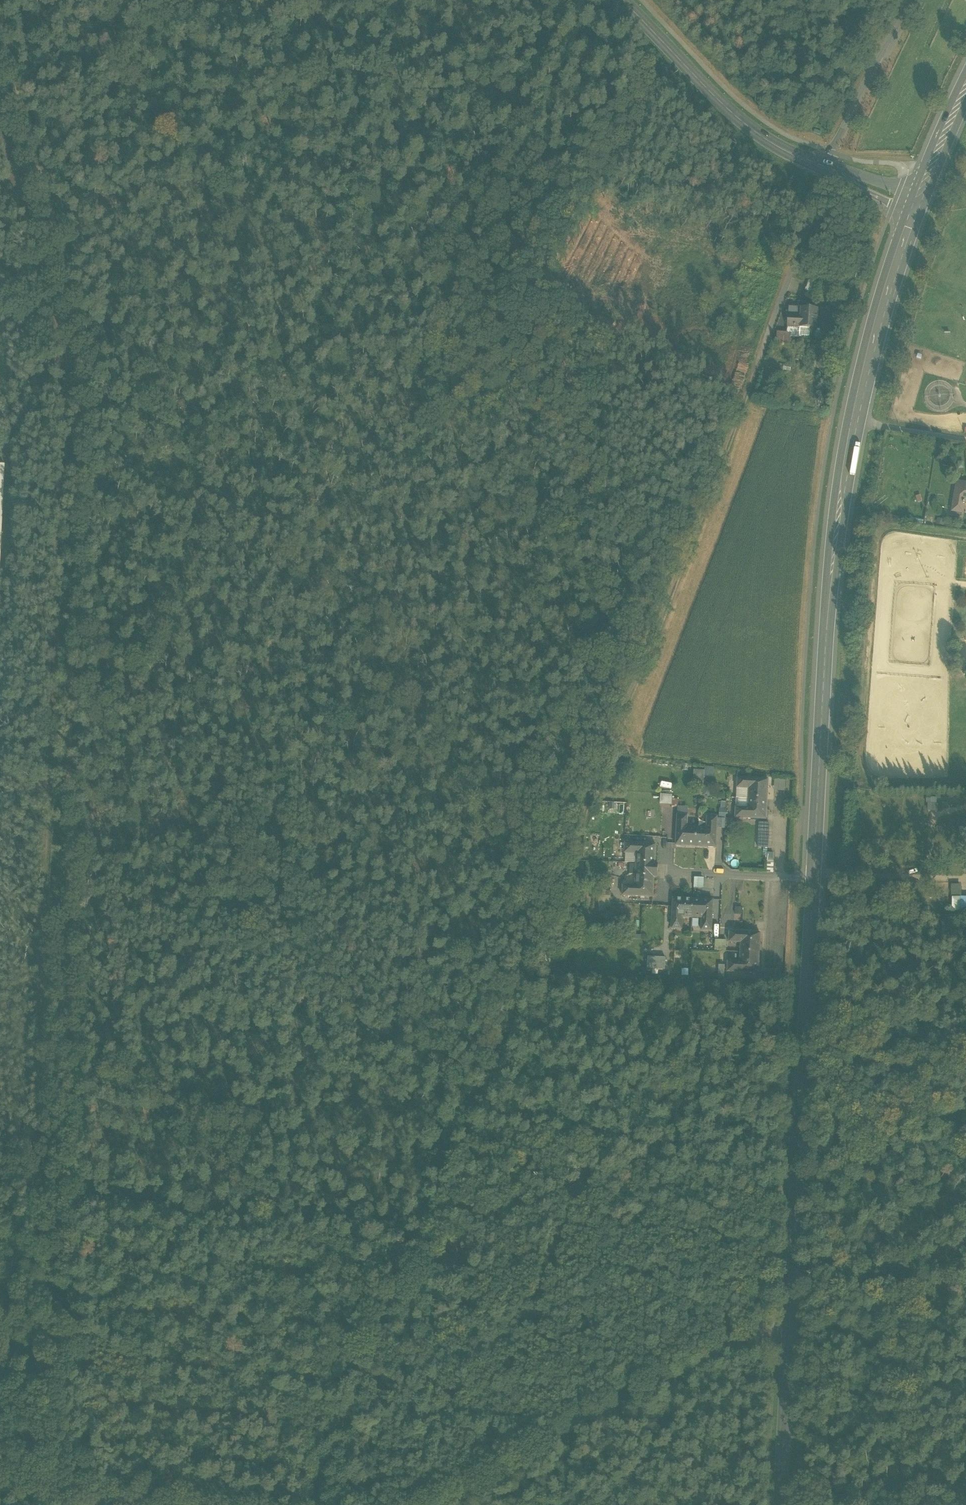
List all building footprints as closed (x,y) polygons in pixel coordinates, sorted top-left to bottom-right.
[(820,282),(809,278),(808,284),(819,287),(820,282)] [(819,287),(808,284),(804,295),(816,299),(819,287)] [(818,310),(801,309),(800,316),(800,328),(799,336),(809,336),(809,328),(817,329),(818,310)] [(800,316),(788,315),(788,327),(800,328),(800,316)] [(791,333),(777,332),(776,343),(790,344),(791,333)] [(957,483),(953,511),(963,513),(963,508),(965,509),(965,484),(957,483)] [(692,783),(703,784),(703,769),(692,769),(692,783)] [(768,780),(737,778),(737,788),(749,789),(748,798),(767,799),(768,780)] [(786,781),(775,780),(774,790),(785,790),(786,781)] [(659,793),(659,804),(678,805),(678,798),(671,798),(672,794),(659,793)] [(767,799),(748,798),(748,808),(736,808),(735,818),(766,819),(767,799)] [(609,812),(599,807),(595,818),(604,822),(609,812)] [(687,815),(677,815),(676,846),(696,847),(697,828),(687,827),(687,815)] [(706,828),(697,828),(696,847),(716,848),(717,817),(707,816),(706,828)] [(769,824),(759,823),(758,835),(769,836),(769,824)] [(656,844),(625,843),(624,853),(636,854),(636,863),(654,864),(655,864),(656,844)] [(654,864),(636,863),(635,886),(623,885),(622,895),(653,897),(654,878),(657,878),(658,864),(655,864),(654,864)] [(693,876),(693,887),(702,887),(702,877),(693,876)] [(960,896),(960,883),(951,883),(951,910),(965,911),(965,896),(960,896)] [(693,899),(673,898),(671,929),(681,929),(682,917),(692,918),(693,899)] [(713,900),(693,899),(692,918),(702,918),(701,930),(711,931),(713,900)] [(760,933),(729,932),(729,942),(741,943),(740,952),(759,953),(760,933)] [(714,939),(714,949),(726,950),(726,939),(714,939)] [(759,953),(740,952),(740,962),(728,962),(727,972),(758,973),(759,953)] [(646,956),(646,968),(665,968),(666,956),(646,956)]
